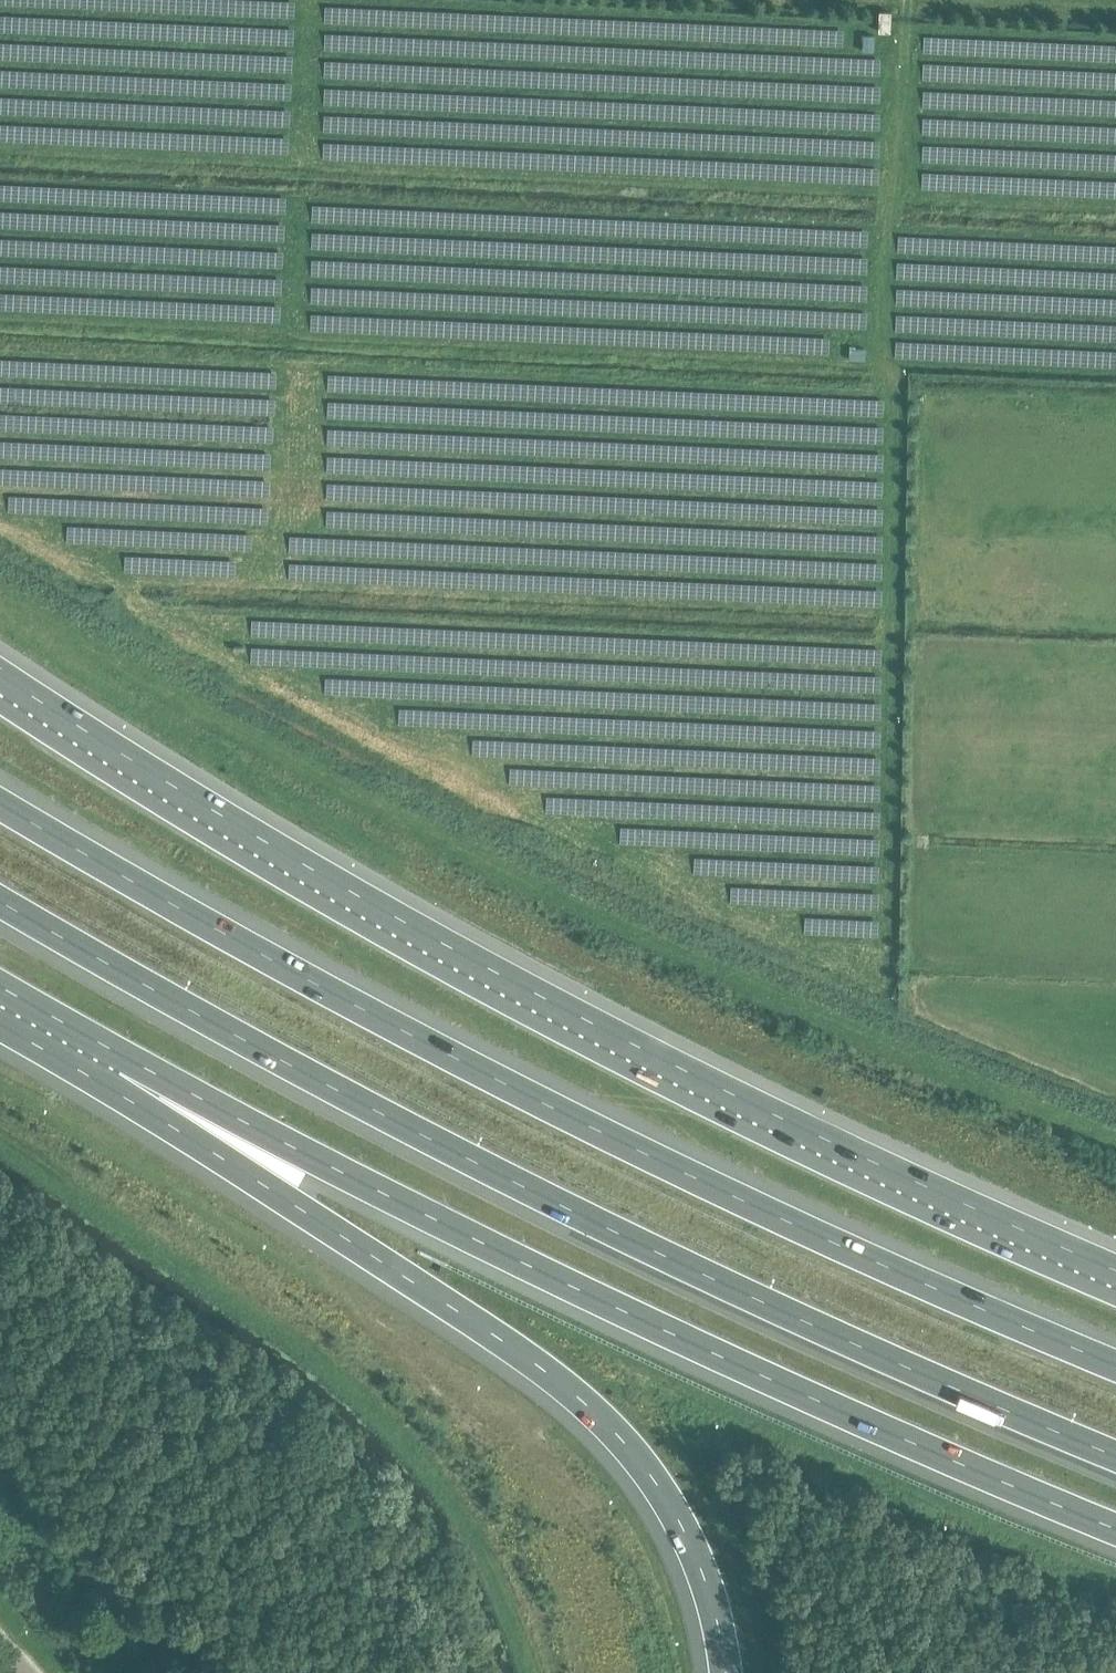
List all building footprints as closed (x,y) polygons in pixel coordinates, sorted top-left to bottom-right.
[(894,32),(895,12),(883,11),(882,31),(894,32)]
